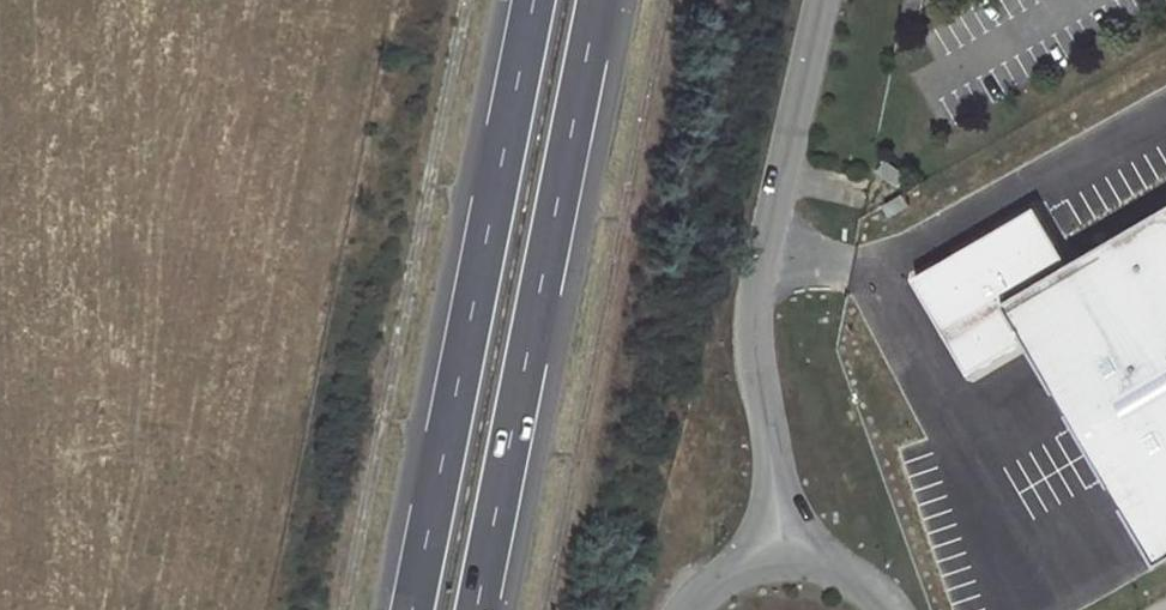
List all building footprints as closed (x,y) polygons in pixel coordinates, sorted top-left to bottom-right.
[(894,186),(903,175),(886,161),(877,172),(894,186)] [(908,208),(902,197),(883,208),(889,218),(908,208)] [(1069,266),(1033,206),(909,281),(966,379),(1024,344),(1154,570),(1165,563),(1165,210),(1069,266)]
